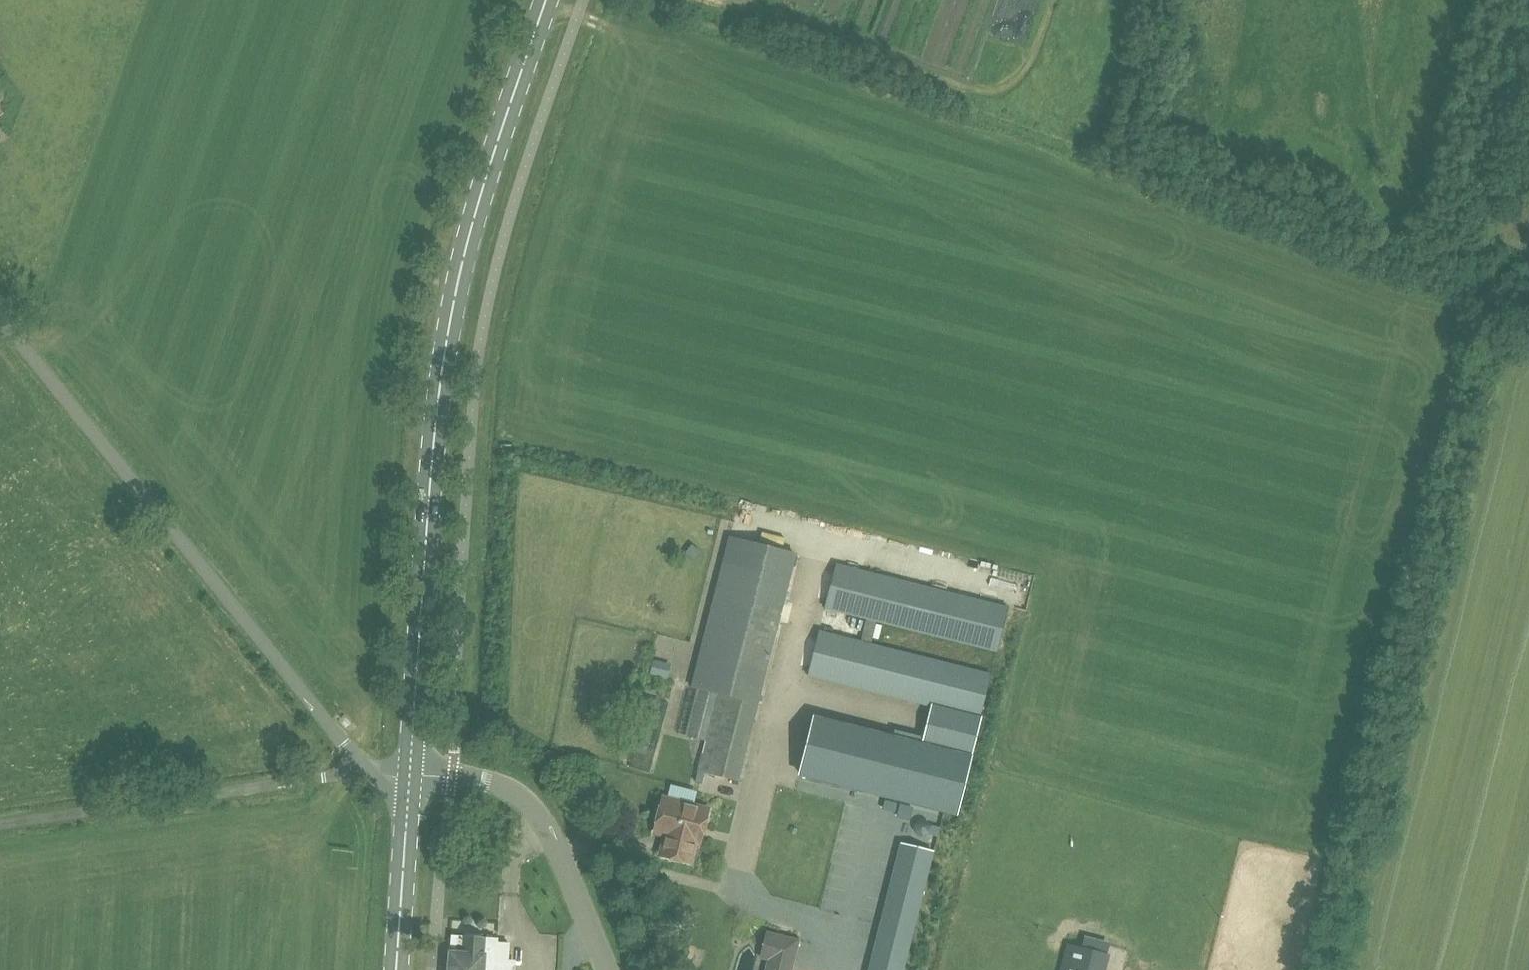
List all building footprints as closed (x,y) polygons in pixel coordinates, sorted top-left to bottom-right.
[(797,554),(728,536),(691,688),(701,691),(718,695),(719,693),(758,703),(797,554)] [(1008,607),(838,564),(827,607),(996,650),(1008,607)] [(876,620),(868,618),(862,641),(819,630),(808,674),(980,717),(991,674),(870,643),(876,620)] [(650,674),(666,678),(670,664),(653,660),(650,674)] [(718,695),(701,691),(689,736),(707,740),(718,695)] [(758,703),(719,693),(718,695),(707,740),(699,771),(738,781),(758,703)] [(955,814),(970,756),(898,738),(849,726),(814,717),(800,775),(955,814)] [(699,843),(708,810),(663,799),(662,805),(659,806),(655,819),(657,822),(655,832),(666,835),(661,855),(691,863),(695,844),(698,845),(698,843),(699,843)] [(769,959),(766,969),(791,969),(798,940),(767,933),(761,958),(769,959)] [(451,936),(449,969),(507,969),(509,944),(497,943),(497,939),(451,936)] [(1069,943),(1067,943),(1060,969),(1106,969),(1110,954),(1069,943)]
